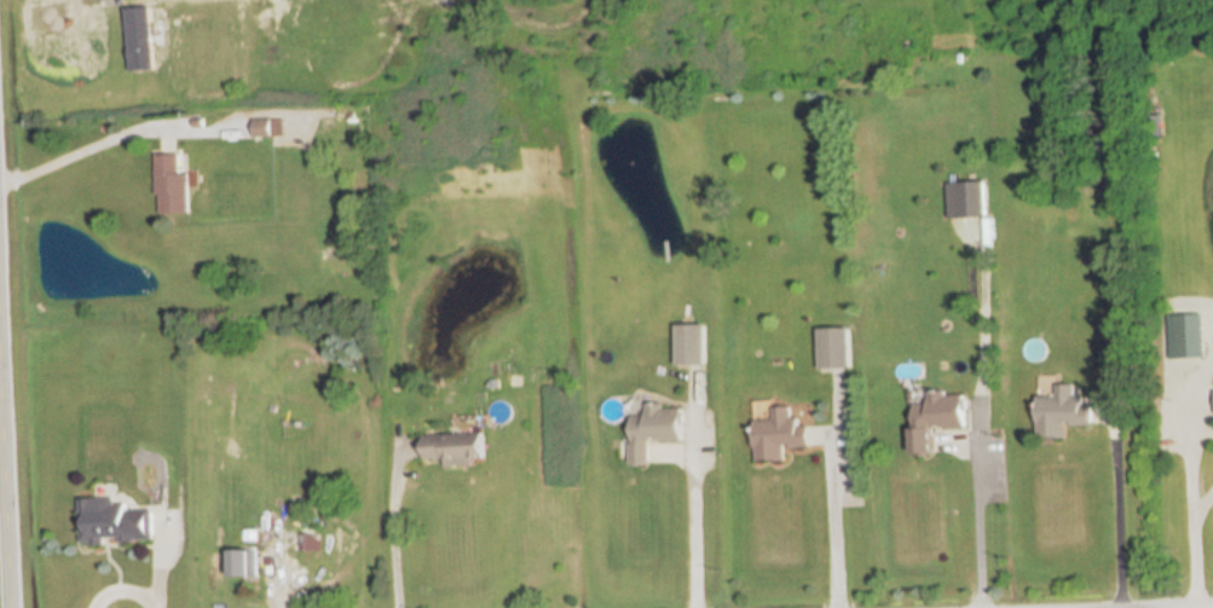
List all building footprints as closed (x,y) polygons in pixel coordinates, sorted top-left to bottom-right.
[(131,72),(155,70),(152,8),(128,9),(131,72)] [(1167,135),(1167,115),(1149,115),(1149,135),(1167,135)] [(282,138),(282,119),(251,119),(251,138),(282,138)] [(188,171),(179,171),(179,154),(155,154),(157,214),(189,214),(188,171)] [(985,218),(985,181),(957,181),(957,218),(985,218)] [(676,326),(676,366),(706,366),(706,326),(676,326)] [(819,369),(850,369),(850,329),(819,329),(819,369)] [(1057,385),(1057,396),(1038,396),(1038,438),(1066,438),(1066,426),(1090,426),(1091,397),(1075,397),(1075,385),(1057,385)] [(914,402),(914,457),(934,457),(934,428),(965,428),(965,393),(926,393),(926,402),(914,402)] [(630,466),(649,466),(650,442),(682,442),(682,406),(646,406),(646,417),(630,417),(630,466)] [(755,462),(785,463),(785,449),(808,449),(809,423),(791,423),(791,408),(772,408),(772,420),(755,419),(755,462)] [(445,466),(485,465),(484,433),(423,435),(424,460),(445,459),(445,466)] [(81,502),(81,543),(152,543),(152,502),(81,502)] [(315,530),(303,531),(304,552),(317,551),(315,530)]
